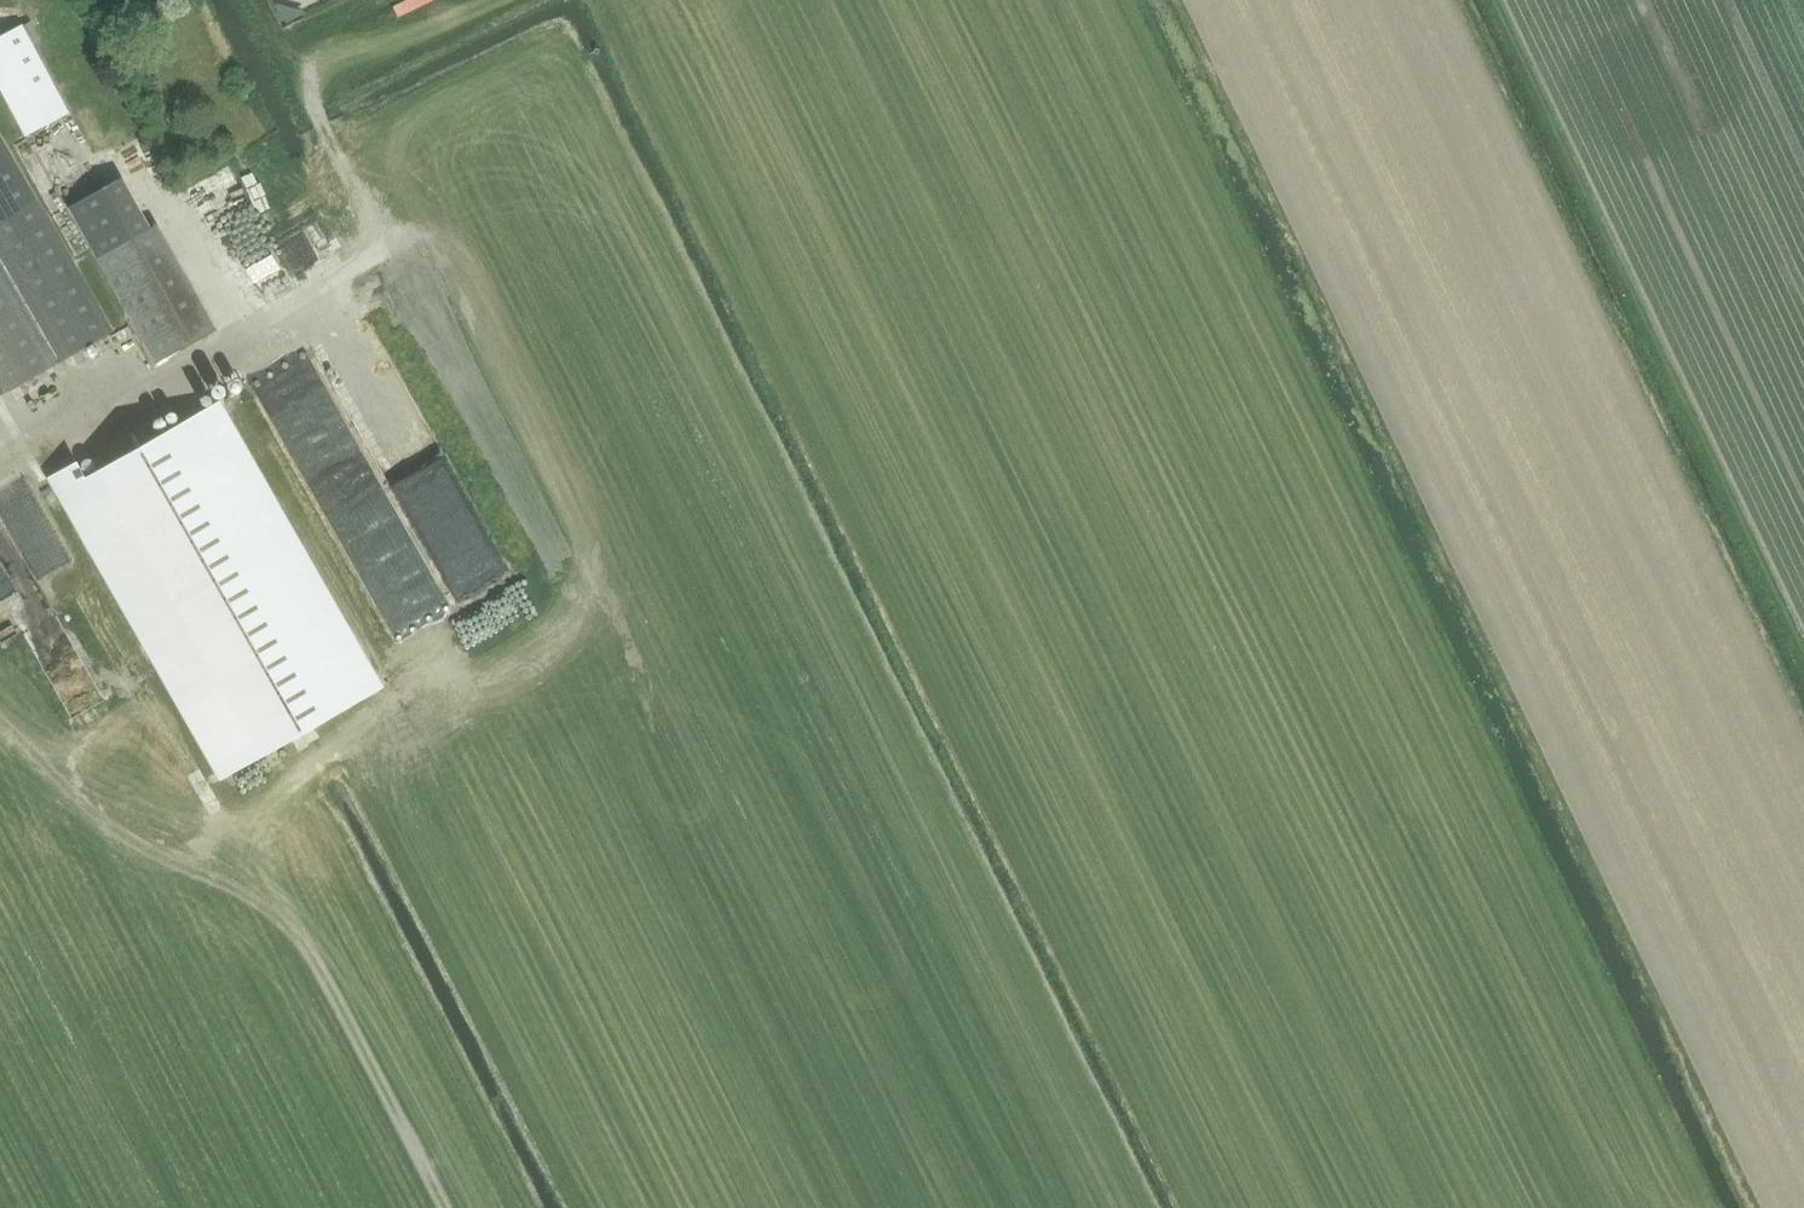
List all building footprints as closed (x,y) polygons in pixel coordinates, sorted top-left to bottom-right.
[(26,136),(69,113),(23,27),(0,39),(0,86),(26,136)] [(6,393),(112,332),(0,137),(0,382),(6,393)] [(67,208),(96,260),(150,228),(121,177),(67,208)] [(192,201),(233,271),(254,268),(261,264),(280,298),(274,254),(273,253),(253,265),(248,265),(239,249),(262,246),(258,240),(256,222),(241,196),(225,198),(220,190),(201,192),(192,197),(192,201)] [(96,260),(156,364),(216,330),(156,225),(150,228),(96,260)] [(423,530),(469,505),(362,312),(317,336),(423,530)] [(377,689),(215,405),(83,475),(75,463),(49,478),(57,493),(62,490),(225,776),(377,689)] [(43,577),(61,551),(43,538),(24,564),(43,577)]
